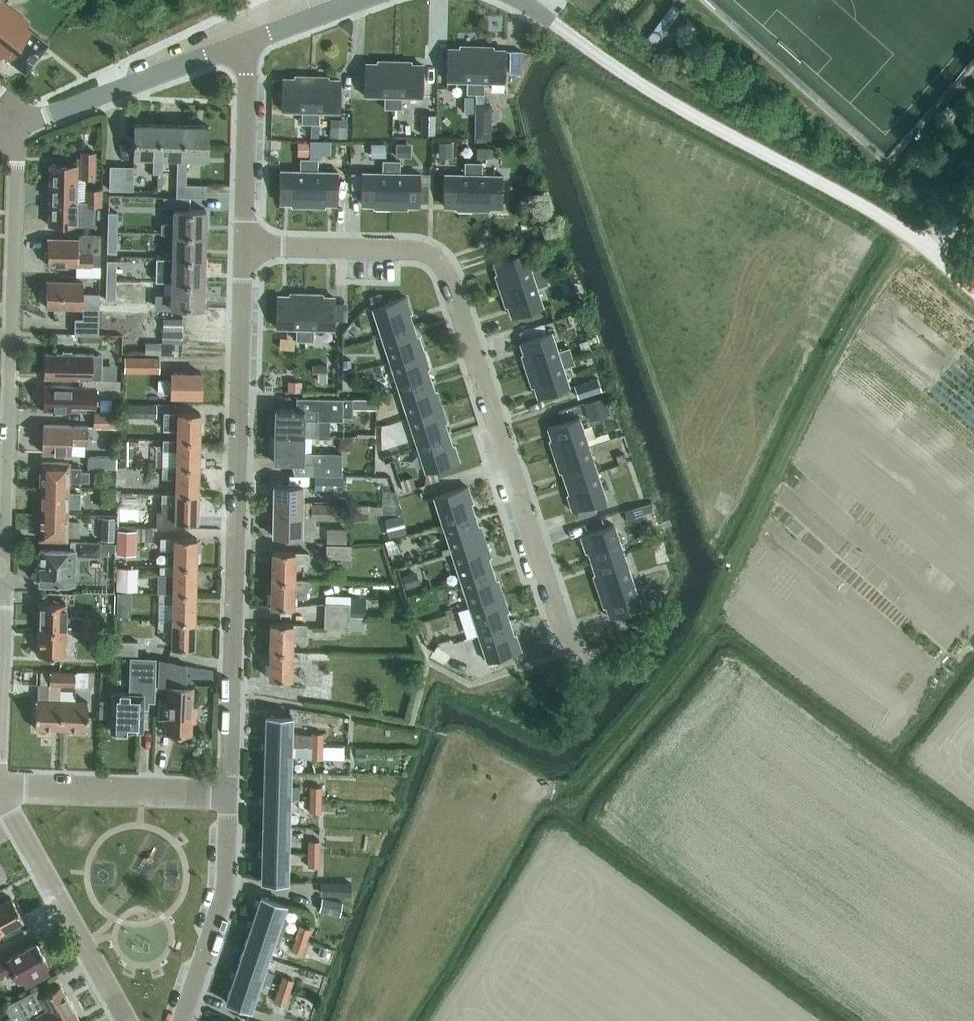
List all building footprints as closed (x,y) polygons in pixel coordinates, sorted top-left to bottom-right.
[(0,59),(3,55),(25,72),(48,43),(26,26),(29,22),(1,0),(0,0),(0,59)] [(461,50),(448,49),(447,81),(468,81),(467,94),(476,94),(477,46),(461,46),(461,50)] [(485,94),(485,82),(506,82),(506,51),(494,50),(494,47),(477,46),(476,94),(485,94)] [(521,72),(521,51),(508,51),(508,72),(521,72)] [(379,64),(366,64),(365,95),(385,96),(385,108),(394,109),(395,61),(379,61),(379,64)] [(402,109),(403,96),(423,97),(424,66),(411,65),(411,62),(395,61),(394,109),(402,109)] [(296,79),(283,79),(282,111),(303,111),(302,124),(310,124),(311,76),(296,76),(296,79)] [(310,124),(320,124),(320,112),(341,112),(341,81),(329,80),(329,77),(311,76),(310,124)] [(465,96),(464,108),(473,108),(474,96),(465,96)] [(421,114),(421,134),(435,134),(436,114),(421,114)] [(330,118),(330,138),(347,138),(347,119),(330,118)] [(153,173),(162,173),(163,157),(158,157),(159,124),(134,123),(134,156),(153,156),(153,173)] [(177,157),(177,173),(186,174),(187,157),(182,157),(183,125),(159,124),(158,157),(163,157),(177,157)] [(182,157),(187,157),(207,158),(208,125),(183,125),(182,157)] [(475,125),(475,138),(491,138),(491,129),(485,125),(475,125)] [(311,141),(310,154),(321,155),(322,142),(311,141)] [(298,142),(297,155),(309,156),(309,142),(298,142)] [(371,157),(386,157),(386,144),(371,144),(371,157)] [(396,145),(395,157),(410,157),(410,145),(396,145)] [(493,158),(494,148),(476,148),(476,157),(493,158)] [(76,202),(76,201),(77,178),(94,178),(95,152),(81,152),(81,158),(76,157),(76,165),(50,164),(49,202),(76,202)] [(280,171),(279,202),(292,202),(292,206),(309,206),(310,159),(301,159),(301,171),(280,171)] [(325,207),(325,203),(338,203),(339,172),(318,172),(318,159),(310,159),(309,206),(325,207)] [(362,173),(361,204),(374,204),(374,208),(391,208),(392,161),(383,161),(383,173),(362,173)] [(420,205),(421,174),(400,173),(400,161),(392,161),(391,208),(407,209),(407,205),(420,205)] [(444,206),(457,206),(457,210),(473,210),(474,163),(465,162),(465,175),(445,174),(444,206)] [(489,210),(489,207),(502,207),(503,176),(482,175),(483,163),(474,163),(473,210),(489,210)] [(110,166),(109,190),(121,190),(122,166),(110,166)] [(122,166),(121,190),(133,190),(133,184),(134,166),(122,166)] [(177,173),(176,197),(206,197),(206,185),(186,184),(186,174),(177,173)] [(101,206),(102,189),(85,189),(85,201),(76,201),(76,202),(49,202),(48,225),(76,225),(94,225),(95,205),(101,206)] [(173,209),(173,223),(161,223),(160,233),(173,234),(205,234),(205,210),(189,209),(190,198),(162,197),(162,208),(173,209)] [(108,232),(117,232),(118,212),(108,212),(108,232)] [(107,252),(117,252),(117,232),(108,232),(107,252)] [(45,259),(47,261),(47,265),(99,266),(100,234),(78,233),(77,239),(72,239),(48,238),(47,250),(45,252),(45,259)] [(173,234),(172,258),(204,258),(205,234),(173,234)] [(531,271),(524,252),(495,262),(499,274),(495,275),(500,289),(545,276),(542,267),(531,271)] [(172,258),(171,282),(204,282),(204,258),(172,258)] [(106,280),(116,280),(116,260),(107,260),(106,280)] [(543,307),(536,288),(548,284),(545,276),(500,289),(506,306),(509,305),(513,317),(543,307)] [(115,300),(116,280),(106,280),(106,300),(115,300)] [(83,282),(47,281),(46,307),(83,308),(82,318),(75,318),(74,334),(98,334),(99,281),(95,281),(95,293),(83,293),(83,282)] [(203,307),(204,282),(171,282),(171,306),(203,307)] [(290,297),(277,296),(276,328),(297,328),(296,341),(305,341),(306,293),(290,293),(290,297)] [(314,341),(314,329),(335,329),(336,298),(323,298),(323,294),(306,293),(305,341),(314,341)] [(379,293),(369,297),(372,306),(383,302),(379,293)] [(411,313),(406,297),(372,308),(382,336),(413,325),(409,314),(411,313)] [(119,324),(120,312),(108,311),(108,323),(119,324)] [(163,330),(182,330),(182,318),(163,318),(163,330)] [(145,322),(145,335),(159,335),(159,322),(145,322)] [(424,352),(419,337),(417,337),(413,325),(382,336),(390,363),(424,352)] [(161,354),(181,355),(182,330),(163,330),(162,330),(161,354)] [(551,332),(521,342),(525,354),(522,355),(527,371),(572,356),(570,348),(558,352),(551,332)] [(76,354),(72,354),(72,351),(63,351),(63,354),(45,353),(44,377),(82,379),(101,379),(102,355),(76,354)] [(431,380),(427,368),(429,368),(424,352),(390,363),(399,390),(431,380)] [(535,385),(539,397),(569,388),(563,368),(575,364),(572,356),(527,371),(532,386),(535,385)] [(124,357),(124,372),(158,372),(158,357),(124,357)] [(327,364),(313,364),(313,373),(327,373),(327,364)] [(158,392),(171,392),(171,396),(200,397),(201,372),(172,372),(172,379),(158,378),(158,392)] [(574,385),(578,399),(602,390),(597,377),(574,385)] [(70,386),(44,385),(43,410),(85,411),(85,403),(95,403),(99,403),(99,396),(119,396),(120,380),(101,379),(82,379),(82,386),(70,386)] [(442,407),(437,391),(435,392),(431,380),(399,390),(408,418),(442,407)] [(288,381),(288,392),(302,392),(302,381),(288,381)] [(604,396),(584,403),(590,421),(611,413),(604,396)] [(317,436),(317,420),(318,420),(318,411),(343,412),(344,398),(317,397),(316,409),(274,408),(274,435),(304,436),(317,436)] [(154,405),(122,404),(122,416),(154,416),(154,405)] [(449,435),(445,423),(447,422),(442,407),(408,418),(417,445),(449,435)] [(94,412),(93,426),(119,427),(119,413),(94,412)] [(164,412),(163,428),(177,429),(177,440),(199,440),(200,413),(177,412),(177,413),(164,412)] [(375,430),(375,415),(366,415),(366,430),(375,430)] [(579,417),(548,427),(552,440),(550,440),(555,456),(588,445),(579,417)] [(43,425),(42,452),(70,453),(70,443),(87,443),(87,426),(43,425)] [(346,453),(342,453),(303,452),(304,436),(274,435),(273,462),(315,462),(315,475),(342,475),(342,474),(346,474),(346,453)] [(426,473),(460,462),(455,446),(452,446),(449,435),(417,445),(426,473)] [(351,450),(352,437),(339,437),(338,449),(351,450)] [(163,439),(163,449),(176,450),(176,467),(199,467),(199,440),(177,440),(163,439)] [(133,465),(133,441),(121,440),(120,464),(133,465)] [(560,471),(562,471),(566,482),(597,472),(588,445),(555,456),(560,471)] [(624,453),(616,455),(619,464),(627,461),(624,453)] [(117,457),(88,456),(87,468),(116,468),(117,457)] [(68,487),(68,481),(88,482),(89,471),(80,471),(80,468),(69,467),(69,463),(42,462),(41,486),(68,487)] [(162,467),(162,476),(176,477),(175,494),(198,494),(199,467),(176,467),(162,467)] [(568,495),(573,511),(606,499),(597,472),(566,482),(570,494),(568,495)] [(314,476),(314,490),(341,491),(341,476),(314,476)] [(412,477),(402,480),(406,490),(415,487),(412,477)] [(338,504),(312,503),(312,501),(302,501),(302,484),(274,484),(273,512),(337,512),(338,504)] [(79,507),(80,493),(68,493),(68,487),(41,486),(41,513),(67,514),(67,506),(79,507)] [(473,502),(468,486),(435,497),(444,525),(475,515),(471,503),(473,502)] [(116,488),(105,488),(104,505),(114,505),(116,488)] [(624,505),(636,501),(633,493),(622,497),(624,505)] [(156,527),(175,528),(175,522),(197,522),(198,494),(175,494),(162,494),(161,504),(175,504),(175,512),(157,511),(156,527)] [(650,503),(624,510),(628,522),(644,517),(643,514),(653,511),(650,503)] [(122,512),(120,520),(120,525),(130,526),(131,513),(122,512)] [(301,536),(301,519),(337,520),(337,512),(273,512),(272,535),(301,536)] [(67,540),(67,535),(79,535),(79,522),(67,521),(67,514),(41,513),(40,539),(67,540)] [(402,514),(384,518),(389,538),(407,534),(402,514)] [(486,542),(481,526),(479,527),(475,515),(444,525),(453,552),(486,542)] [(614,524),(581,535),(586,551),(589,551),(592,563),(624,552),(614,524)] [(117,554),(133,554),(134,540),(136,540),(136,530),(118,530),(117,554)] [(348,530),(327,530),(327,543),(348,542),(348,530)] [(114,533),(100,533),(100,542),(114,543),(114,533)] [(161,538),(160,548),(174,548),(173,565),(196,566),(197,538),(174,538),(161,538)] [(389,554),(399,550),(394,538),(384,542),(389,554)] [(100,542),(71,542),(70,550),(40,549),(39,568),(37,571),(36,576),(39,579),(39,582),(75,583),(75,555),(99,556),(100,542)] [(493,569),(489,558),(491,557),(486,542),(453,552),(462,580),(493,569)] [(114,554),(114,545),(102,544),(101,554),(114,554)] [(351,545),(326,545),(326,558),(351,558),(351,545)] [(308,552),(295,552),(295,551),(272,551),(271,579),(308,580),(308,578),(294,577),(294,562),(308,562),(308,552)] [(596,574),(594,575),(599,590),(633,579),(624,552),(592,563),(596,574)] [(173,565),(160,565),(159,592),(173,592),(195,593),(196,566),(173,565)] [(117,567),(116,590),(131,591),(131,568),(129,567),(117,567)] [(504,596),(499,581),(497,581),(493,569),(462,580),(470,607),(504,596)] [(415,572),(402,575),(406,588),(418,584),(415,572)] [(293,607),(294,589),(307,590),(308,580),(271,579),(271,607),(293,607)] [(604,606),(606,605),(611,617),(642,607),(633,579),(599,590),(604,606)] [(195,620),(195,593),(173,592),(159,592),(159,602),(172,602),(172,619),(195,620)] [(511,624),(507,612),(509,612),(504,596),(470,607),(479,634),(511,624)] [(37,628),(65,629),(66,603),(38,602),(37,628)] [(348,630),(349,618),(349,604),(324,603),(323,629),(348,630)] [(117,604),(117,618),(131,618),(131,604),(117,604)] [(349,604),(349,618),(362,618),(363,605),(349,604)] [(82,617),(81,630),(94,630),(94,617),(82,617)] [(348,630),(362,631),(362,618),(349,618),(348,630)] [(195,620),(172,619),(172,620),(158,619),(158,629),(172,630),(171,647),(194,648),(195,620)] [(292,634),(306,634),(307,624),(293,624),(293,623),(270,623),(270,651),(292,651),(292,634)] [(489,662),(522,651),(517,635),(515,636),(511,624),(479,634),(489,662)] [(65,655),(65,629),(37,628),(37,655),(65,655)] [(81,642),(94,642),(94,630),(81,630),(81,642)] [(137,654),(137,641),(114,640),(114,653),(137,654)] [(445,664),(450,656),(435,648),(430,656),(445,664)] [(292,678),(292,661),(306,661),(306,651),(292,651),(270,651),(269,678),(292,678)] [(112,692),(111,730),(112,730),(116,735),(125,735),(129,731),(131,731),(131,730),(142,730),(143,707),(148,707),(148,695),(154,695),(155,658),(137,657),(137,671),(130,671),(129,693),(112,692)] [(75,672),(75,685),(88,686),(88,671),(75,671),(75,672)] [(50,673),(41,672),(40,685),(49,685),(49,700),(35,700),(35,728),(61,729),(62,701),(59,701),(59,685),(62,685),(63,672),(50,672),(50,673)] [(87,730),(88,702),(73,701),(73,685),(75,685),(75,672),(63,672),(62,685),(63,685),(63,701),(62,701),(61,729),(87,730)] [(302,686),(302,699),(332,700),(332,688),(302,686)] [(167,700),(160,700),(159,718),(166,718),(165,732),(191,734),(192,713),(192,687),(167,687),(167,700)] [(268,716),(267,744),(323,746),(323,733),(312,733),(312,735),(290,734),(290,717),(268,716)] [(323,746),(267,744),(266,771),(289,772),(289,756),(311,757),(311,759),(323,759),(323,758),(323,746)] [(323,746),(323,758),(331,758),(332,746),(323,746)] [(288,799),(298,799),(298,786),(288,786),(289,772),(266,771),(265,798),(288,799)] [(309,799),(321,799),(321,786),(310,786),(309,799)] [(265,798),(264,825),(287,826),(288,799),(265,798)] [(321,813),(321,799),(309,799),(309,812),(321,813)] [(264,825),(264,852),(286,853),(287,826),(264,825)] [(309,853),(321,854),(321,841),(309,840),(309,853)] [(263,879),(285,880),(286,853),(264,852),(263,879)] [(321,866),(321,854),(309,853),(308,866),(321,866)] [(321,882),(321,896),(352,896),(352,882),(321,882)] [(24,921),(11,897),(0,904),(0,934),(24,921)] [(278,917),(283,904),(261,897),(253,923),(282,933),(286,919),(278,917)] [(343,901),(322,897),(319,910),(340,914),(343,901)] [(277,948),(282,933),(253,923),(244,948),(266,956),(269,945),(277,948)] [(296,937),(307,941),(311,929),(300,925),(296,937)] [(303,952),(307,941),(296,937),(292,949),(303,952)] [(0,961),(0,976),(13,969),(19,980),(22,979),(26,985),(48,972),(45,966),(48,964),(36,943),(7,958),(7,957),(0,961)] [(321,946),(318,954),(325,957),(328,948),(321,946)] [(269,985),(273,973),(261,969),(266,956),(244,948),(236,974),(269,985)] [(248,1007),(253,994),(274,1001),(285,1004),(290,992),(278,988),(269,985),(236,974),(227,1000),(248,1007)] [(290,992),(294,980),(283,976),(278,988),(290,992)] [(37,1016),(39,1020),(69,1020),(77,1017),(60,985),(41,995),(37,988),(5,1006),(10,1016),(13,1020),(27,1020),(37,1016)]
